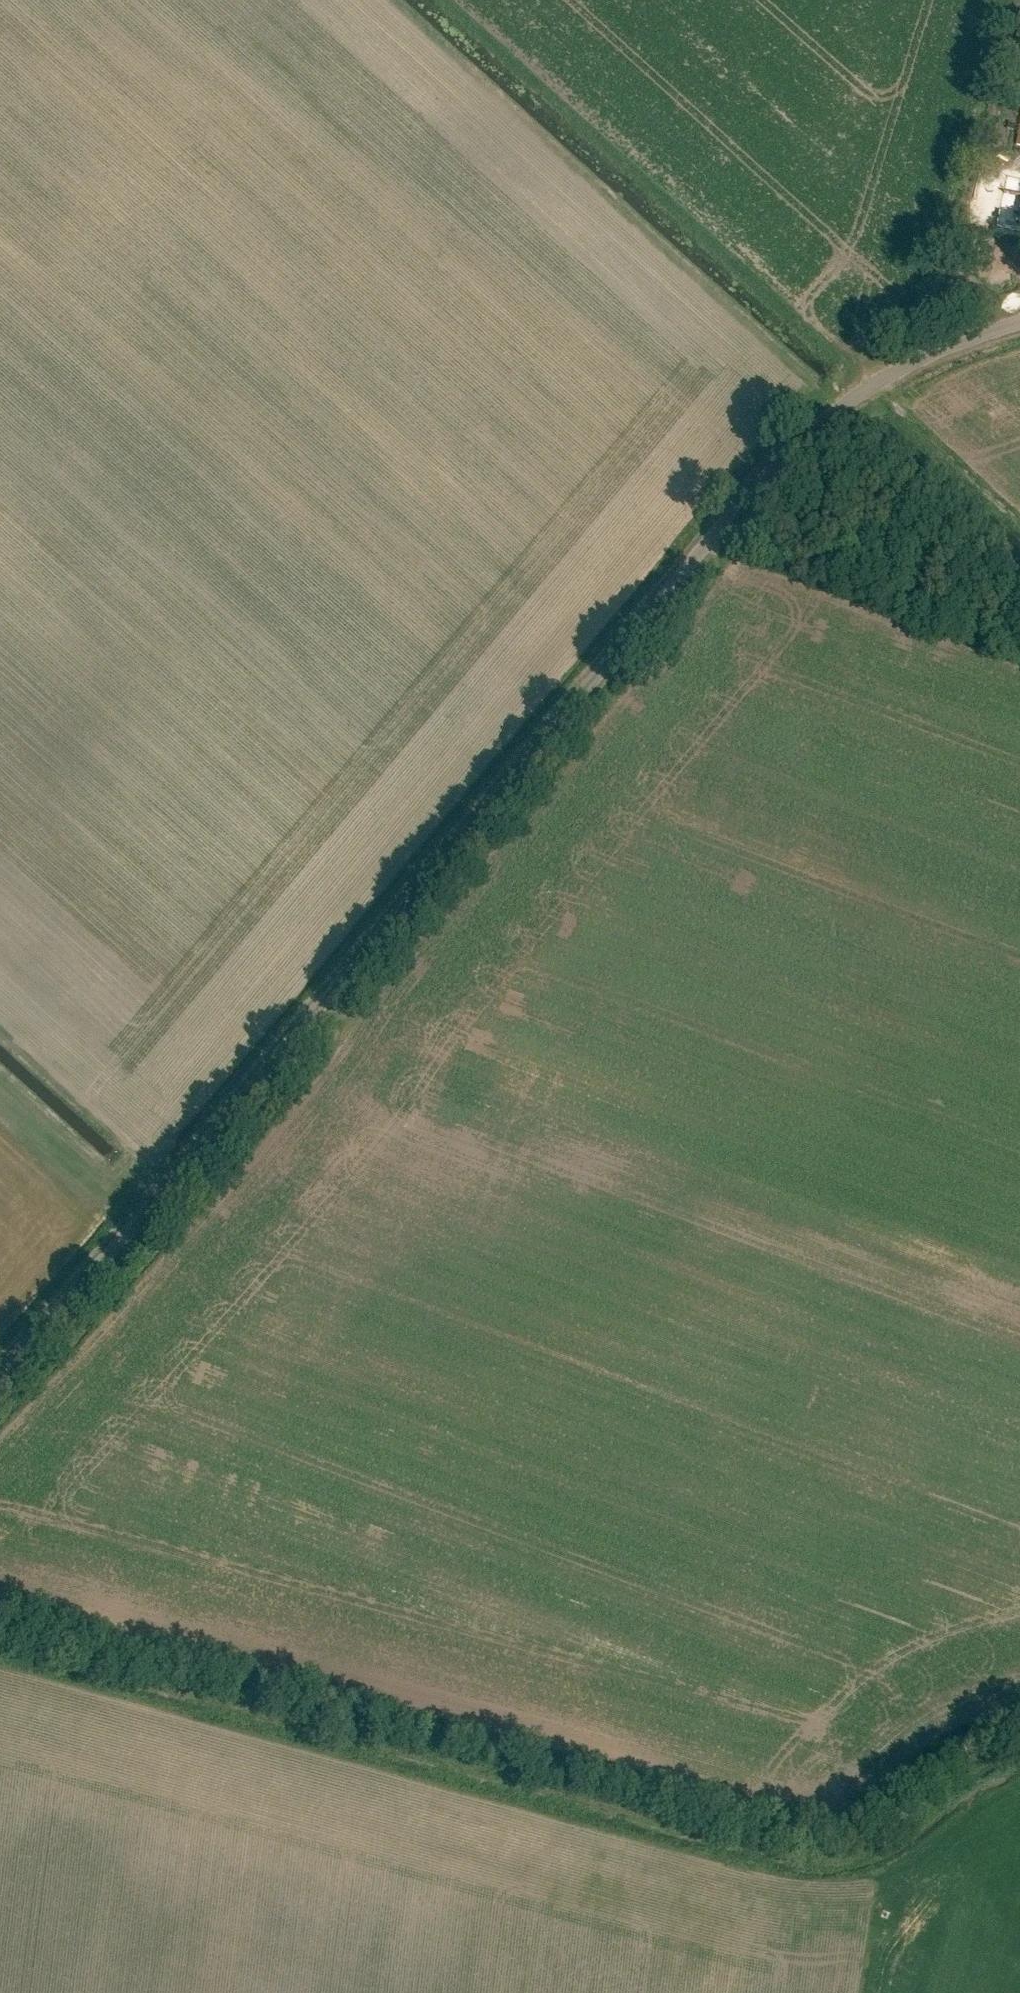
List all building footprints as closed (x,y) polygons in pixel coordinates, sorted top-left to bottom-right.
[(1008,186),(999,227),(1019,231),(1019,188),(1008,186)]
